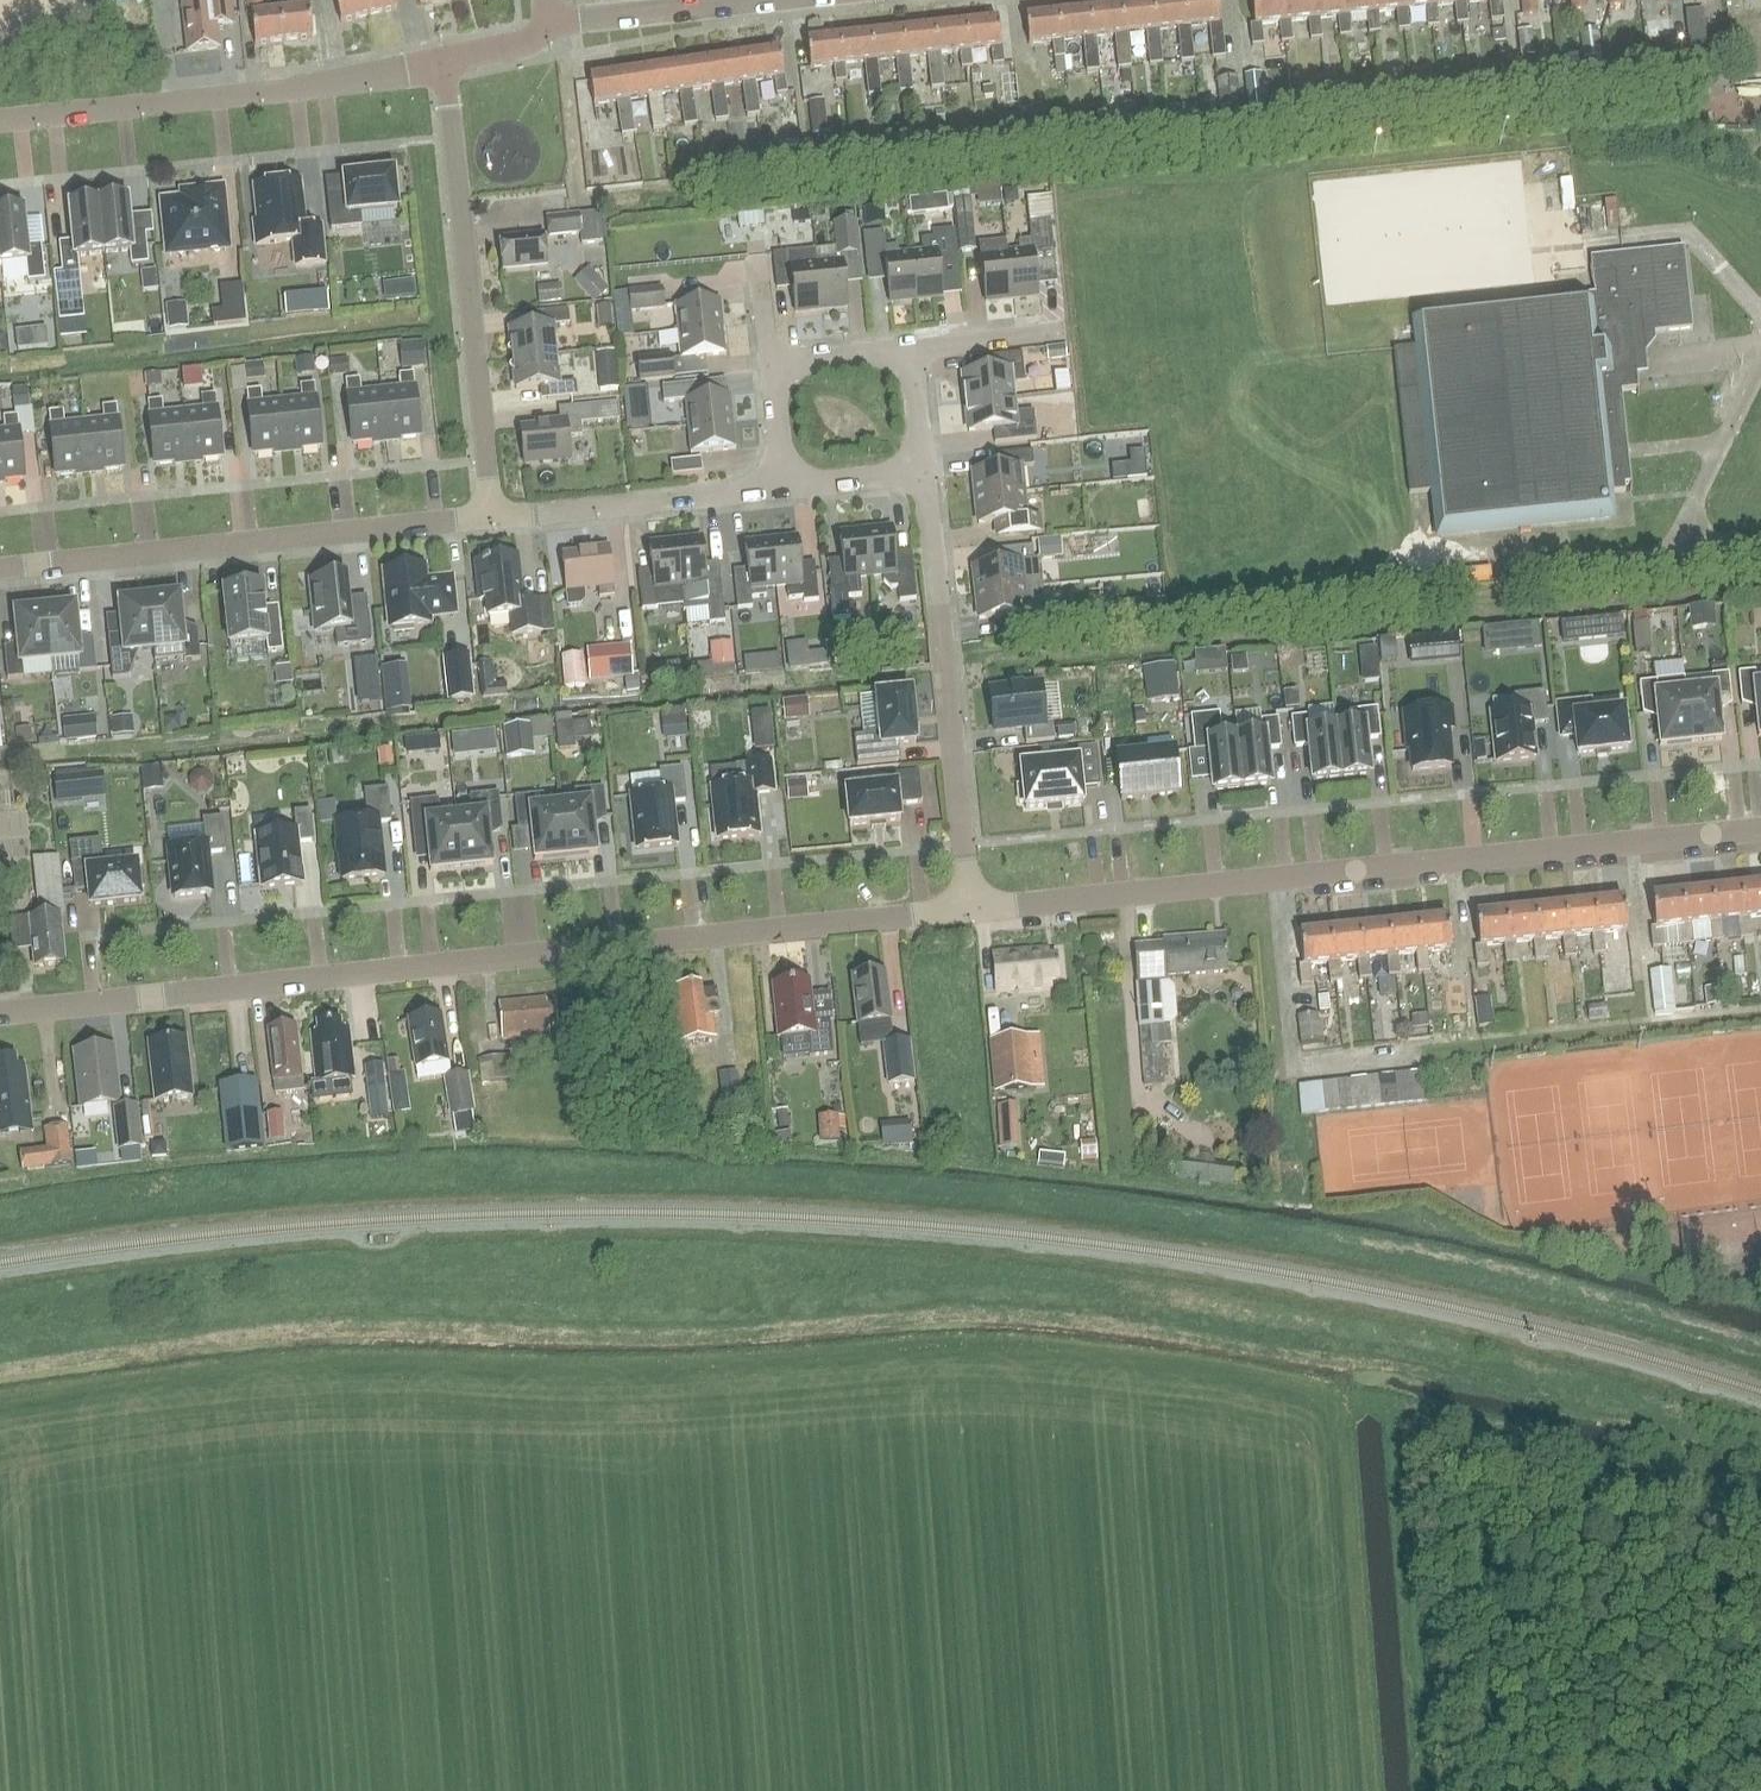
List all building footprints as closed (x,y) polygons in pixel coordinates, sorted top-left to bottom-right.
[(182,3),(187,53),(219,50),(217,29),(233,27),(230,0),(182,0),(182,3)] [(249,19),(251,19),(254,45),(283,42),(280,13),(263,15),(262,0),(247,0),(249,19)] [(280,13),(283,42),(313,39),(310,12),(312,12),(311,0),(296,0),(298,12),(280,13)] [(340,23),(368,17),(364,0),(334,0),(340,23)] [(368,17),(397,10),(395,0),(364,0),(368,17)] [(1185,3),(1187,29),(1190,28),(1208,26),(1212,60),(1225,59),(1221,24),(1219,24),(1216,0),(1214,0),(1185,3)] [(1249,27),(1251,48),(1263,47),(1261,26),(1279,24),(1283,24),(1280,0),(1251,0),(1253,26),(1249,27)] [(1279,24),(1281,45),(1292,44),(1290,23),(1308,21),(1312,21),(1310,0),(1280,0),(1283,24),(1279,24)] [(1308,21),(1310,42),(1321,40),(1319,20),(1337,18),(1341,18),(1339,0),(1310,0),(1312,21),(1308,21)] [(1337,18),(1339,38),(1351,37),(1348,17),(1366,15),(1370,14),(1369,0),(1339,0),(1341,18),(1337,18)] [(1366,15),(1368,35),(1380,34),(1378,14),(1395,12),(1400,11),(1398,0),(1369,0),(1370,14),(1366,15)] [(1429,8),(1428,0),(1398,0),(1400,11),(1395,12),(1398,32),(1410,31),(1407,11),(1425,9),(1429,8)] [(1425,9),(1427,29),(1438,28),(1436,7),(1454,5),(1458,5),(1458,0),(1428,0),(1429,8),(1425,9)] [(1454,5),(1456,26),(1462,25),(1467,24),(1465,4),(1488,2),(1489,21),(1502,20),(1500,0),(1458,0),(1458,5),(1454,5)] [(1523,18),(1536,17),(1534,0),(1521,0),(1523,18)] [(1572,12),(1585,10),(1584,0),(1571,0),(1572,12)] [(1609,8),(1622,7),(1621,0),(1608,0),(1609,8)] [(1185,3),(1153,6),(1156,32),(1159,32),(1177,30),(1180,64),(1194,62),(1190,28),(1187,29),(1185,3)] [(1153,6),(1122,10),(1124,35),(1127,35),(1145,33),(1149,67),(1162,66),(1159,32),(1156,32),(1153,6)] [(1131,69),(1127,35),(1124,35),(1122,10),(1090,13),(1093,39),(1096,39),(1114,37),(1118,70),(1131,69)] [(1701,10),(1684,12),(1688,45),(1688,48),(1705,46),(1701,10)] [(1090,13),(1057,17),(1060,42),(1063,42),(1082,40),(1086,74),(1099,72),(1096,39),(1093,39),(1090,13)] [(1065,59),(1063,42),(1060,42),(1057,17),(1025,20),(1028,46),(1052,43),(1056,80),(1066,79),(1065,74),(1072,73),(1070,58),(1065,59)] [(997,23),(965,27),(968,52),(970,52),(991,50),(993,67),(1004,66),(1002,48),(1000,48),(997,23)] [(965,27),(936,30),(939,55),(940,55),(959,53),(961,70),(972,69),(970,52),(968,52),(965,27)] [(936,30),(904,33),(907,59),(909,59),(927,57),(931,91),(944,89),(940,55),(939,55),(936,30)] [(1503,30),(1492,31),(1493,43),(1504,42),(1503,30)] [(1531,31),(1517,32),(1520,59),(1534,57),(1531,31)] [(1602,58),(1598,31),(1581,33),(1584,61),(1602,58)] [(904,33),(873,37),(875,62),(877,62),(895,60),(899,94),(912,93),(909,59),(907,59),(904,33)] [(877,62),(875,62),(873,37),(840,40),(842,66),(844,66),(864,64),(867,98),(881,96),(877,62)] [(844,66),(842,66),(840,40),(807,44),(810,70),(833,67),(835,84),(846,83),(844,66)] [(1688,48),(1688,45),(1671,47),(1673,66),(1690,64),(1688,48)] [(779,53),(749,58),(753,83),(755,83),(774,80),(776,96),(787,95),(785,78),(783,78),(779,53)] [(1578,54),(1567,55),(1569,66),(1580,65),(1578,54)] [(749,58),(718,62),(721,87),(723,87),(741,84),(746,118),(760,116),(755,83),(753,83),(749,58)] [(718,62),(686,67),(690,92),(692,92),(710,89),(715,123),(728,121),(723,87),(721,87),(718,62)] [(1590,85),(1605,83),(1603,62),(1588,64),(1590,85)] [(686,67),(655,72),(659,97),(661,97),(679,94),(684,128),(697,127),(692,92),(690,92),(686,67)] [(981,69),(970,71),(972,85),(982,83),(981,69)] [(1130,70),(1121,71),(1123,84),(1132,83),(1130,70)] [(655,72),(624,76),(627,101),(629,101),(647,99),(652,132),(666,130),(661,97),(659,97),(655,72)] [(1261,75),(1244,76),(1247,113),(1264,112),(1261,75)] [(624,76),(589,81),(593,107),(616,103),(621,137),(634,135),(629,101),(627,101),(624,76)] [(1497,78),(1498,95),(1511,93),(1510,77),(1497,78)] [(1237,78),(1217,79),(1220,118),(1240,116),(1237,78)] [(1434,84),(1418,86),(1419,103),(1436,101),(1434,84)] [(992,87),(983,88),(984,97),(993,96),(992,87)] [(1663,93),(1663,108),(1672,108),(1672,93),(1663,93)] [(823,100),(808,102),(812,133),(827,131),(823,100)] [(944,111),(936,112),(937,124),(945,124),(944,111)] [(798,141),(783,142),(784,159),(800,158),(798,141)] [(699,159),(683,160),(685,176),(700,174),(699,159)] [(763,159),(748,160),(749,174),(764,173),(763,159)] [(327,197),(331,231),(361,228),(360,214),(397,210),(393,174),(344,179),(345,195),(327,197)] [(303,230),(303,229),(298,184),(256,188),(259,222),(254,223),(256,246),(293,243),(295,268),(324,265),(320,228),(303,230)] [(1018,189),(1003,191),(1005,205),(1019,204),(1018,189)] [(226,251),(220,192),(198,194),(199,201),(164,204),(168,250),(192,248),(192,251),(211,249),(211,252),(226,251)] [(947,195),(926,197),(928,213),(949,211),(947,195)] [(958,252),(973,250),(968,198),(952,200),(958,252)] [(130,236),(127,208),(126,201),(98,204),(103,254),(130,252),(131,266),(148,264),(145,235),(130,236)] [(62,273),(79,271),(77,257),(103,254),(98,204),(70,207),(74,242),(59,244),(62,273)] [(884,208),(863,210),(865,227),(885,225),(884,208)] [(23,219),(22,212),(0,214),(0,262),(0,265),(26,262),(28,282),(44,280),(41,246),(26,247),(23,219)] [(598,213),(545,219),(547,238),(580,235),(581,245),(601,243),(598,213)] [(858,254),(855,220),(832,222),(835,256),(858,254)] [(1006,255),(1011,300),(1037,297),(1033,254),(1053,252),(1050,222),(1028,224),(1030,241),(1018,242),(1019,254),(1006,255)] [(922,255),(911,256),(915,301),(942,298),(938,265),(957,263),(954,230),(935,232),(936,239),(921,241),(922,255)] [(883,233),(863,235),(867,272),(886,270),(887,281),(889,303),(915,301),(911,256),(899,258),(898,247),(885,249),(883,233)] [(499,242),(502,271),(546,266),(543,237),(499,242)] [(1641,336),(1653,334),(1692,331),(1683,250),(1590,259),(1594,296),(1563,300),(1564,309),(1417,324),(1419,349),(1394,352),(1409,495),(1434,493),(1438,536),(1610,519),(1608,495),(1625,493),(1624,486),(1630,485),(1620,393),(1638,391),(1636,376),(1633,376),(1632,364),(1637,364),(1643,356),(1641,336)] [(816,266),(790,269),(788,253),(772,255),(776,291),(792,290),(795,313),(821,311),(816,266)] [(984,303),(1011,300),(1006,255),(980,258),(984,303)] [(816,266),(821,311),(847,308),(842,264),(816,266)] [(143,290),(158,288),(156,270),(141,272),(143,290)] [(594,304),(609,290),(599,279),(584,293),(594,304)] [(414,281),(399,283),(401,299),(416,297),(414,281)] [(560,284),(537,287),(539,304),(562,301),(560,284)] [(213,328),(246,325),(242,285),(220,287),(222,311),(211,312),(213,328)] [(634,291),(636,313),(671,309),(668,287),(634,291)] [(328,292),(306,294),(308,315),(330,313),(328,292)] [(677,333),(723,328),(720,301),(674,306),(677,333)] [(166,306),(169,331),(189,328),(186,304),(166,306)] [(512,361),(555,356),(552,327),(570,325),(568,311),(531,315),(533,329),(509,331),(512,361)] [(35,353),(32,326),(13,328),(16,356),(35,353)] [(677,333),(679,360),(725,356),(723,328),(677,333)] [(8,356),(6,333),(0,334),(0,357),(8,356)] [(1654,342),(1653,334),(1641,336),(1643,356),(1637,364),(1632,364),(1633,376),(1636,376),(1647,374),(1645,353),(1654,342)] [(423,343),(400,346),(402,371),(426,368),(423,343)] [(1060,347),(1041,349),(1042,363),(1061,361),(1060,347)] [(598,377),(617,374),(615,352),(596,354),(598,377)] [(555,356),(512,361),(515,390),(539,387),(540,402),(577,398),(575,383),(558,385),(555,356)] [(674,356),(638,360),(640,382),(676,379),(674,356)] [(970,376),(963,376),(965,405),(1012,400),(1011,384),(1024,383),(1023,370),(1021,356),(992,359),(993,373),(970,376)] [(294,360),(296,376),(316,373),(313,357),(294,360)] [(348,359),(330,361),(331,377),(350,375),(348,359)] [(263,363),(244,366),(246,382),(265,379),(263,363)] [(194,370),(183,371),(184,385),(196,384),(194,370)] [(1069,372),(1054,374),(1056,393),(1071,391),(1069,372)] [(161,373),(145,375),(147,388),(163,386),(161,373)] [(380,391),(386,442),(419,438),(413,375),(399,376),(400,389),(380,391)] [(386,442),(380,391),(361,394),(359,381),(345,382),(352,445),(386,442)] [(678,385),(661,387),(663,403),(683,401),(707,398),(705,382),(678,385)] [(282,402),(287,452),(321,449),(314,385),(300,387),(301,400),(282,402)] [(647,388),(623,390),(627,432),(651,430),(647,388)] [(14,410),(30,408),(28,389),(12,390),(14,410)] [(287,452),(282,402),(262,404),(260,391),(246,392),(253,456),(287,452)] [(188,463),(208,460),(222,459),(215,396),(201,397),(202,410),(183,412),(188,463)] [(686,428),(733,423),(730,396),(707,398),(683,401),(686,428)] [(1012,400),(965,405),(968,433),(993,430),(995,445),(1036,441),(1033,412),(1014,414),(1012,400)] [(163,414),(161,401),(148,403),(154,466),(188,463),(183,412),(163,414)] [(557,410),(559,428),(521,431),(524,466),(570,462),(568,438),(581,437),(580,425),(618,421),(617,405),(557,410)] [(89,473),(119,470),(123,469),(116,406),(102,408),(104,421),(84,423),(89,473)] [(89,473),(84,423),(64,425),(63,412),(49,413),(55,477),(89,473)] [(24,480),(17,417),(3,418),(5,431),(0,432),(0,482),(24,480)] [(689,456),(736,451),(733,423),(686,428),(689,456)] [(975,499),(1023,494),(1020,468),(1036,467),(1034,452),(995,456),(997,471),(973,473),(975,499)] [(671,477),(702,474),(701,459),(670,462),(671,477)] [(1145,462),(1112,466),(1114,481),(1146,477),(1145,462)] [(978,525),(1003,523),(1004,537),(1040,534),(1039,518),(1025,520),(1023,494),(975,499),(978,525)] [(866,533),(870,577),(882,576),(883,583),(890,589),(897,588),(899,603),(916,601),(911,553),(895,555),(892,530),(866,533)] [(831,621),(848,620),(846,599),(860,597),(858,578),(870,577),(866,533),(839,536),(841,560),(827,562),(830,591),(828,591),(831,621)] [(1061,538),(1038,540),(1039,559),(1063,557),(1061,538)] [(818,602),(814,564),(800,565),(798,540),(771,543),(776,587),(787,586),(789,601),(803,599),(803,603),(818,602)] [(702,541),(676,544),(681,588),(683,607),(683,611),(686,611),(708,608),(709,615),(710,624),(724,622),(722,603),(718,564),(705,566),(702,541)] [(764,589),(776,587),(771,543),(744,546),(747,570),(733,572),(737,611),(752,609),(751,599),(765,597),(764,589)] [(652,577),(638,578),(641,611),(656,610),(683,607),(681,588),(676,544),(649,547),(651,571),(652,577)] [(997,566),(974,568),(976,594),(1023,590),(1042,588),(1039,561),(1033,561),(1032,548),(996,552),(997,566)] [(614,597),(609,552),(562,558),(567,607),(578,606),(581,605),(582,604),(583,602),(584,600),(585,599),(585,596),(584,594),(583,590),(598,588),(599,599),(614,597)] [(517,559),(474,564),(478,602),(485,602),(487,619),(511,617),(513,637),(538,634),(535,603),(522,604),(517,559)] [(423,584),(422,570),(422,569),(385,572),(391,629),(428,626),(427,617),(453,615),(450,582),(423,584)] [(348,610),(345,578),(344,575),(323,577),(323,582),(309,583),(314,633),(335,631),(337,647),(371,644),(367,609),(348,610)] [(263,611),(262,588),(257,589),(223,592),(229,646),(266,642),(266,646),(267,650),(267,653),(282,652),(281,633),(279,623),(265,624),(263,611)] [(1023,590),(976,594),(979,621),(1003,619),(1005,633),(1046,629),(1043,600),(1042,588),(1023,590)] [(538,629),(561,628),(559,596),(536,597),(538,629)] [(181,630),(178,597),(148,601),(153,651),(154,662),(183,659),(183,662),(199,660),(196,628),(181,630)] [(112,680),(115,680),(129,679),(138,652),(153,651),(148,601),(120,603),(123,636),(108,637),(112,680)] [(1714,606),(1689,608),(1691,628),(1716,626),(1714,606)] [(77,640),(74,608),(45,611),(50,661),(77,658),(79,672),(96,671),(92,639),(77,640)] [(7,679),(24,678),(23,664),(50,661),(45,611),(16,614),(19,646),(4,647),(7,679)] [(1621,617),(1604,619),(1606,639),(1623,637),(1621,617)] [(1577,622),(1560,624),(1562,644),(1579,642),(1577,622)] [(1647,623),(1632,624),(1634,653),(1650,652),(1647,623)] [(1537,624),(1513,626),(1516,651),(1539,648),(1537,624)] [(1458,634),(1433,636),(1435,664),(1460,661),(1458,634)] [(784,645),(787,671),(812,668),(810,642),(784,645)] [(712,648),(714,668),(736,666),(734,646),(712,648)] [(630,650),(587,654),(590,681),(632,677),(630,650)] [(562,656),(564,688),(586,686),(583,655),(562,656)] [(759,656),(742,658),(744,676),(760,675),(759,656)] [(1246,656),(1231,658),(1233,673),(1248,671),(1246,656)] [(377,658),(354,661),(355,677),(378,674),(377,658)] [(487,663),(477,664),(481,700),(504,697),(503,684),(490,685),(487,663)] [(445,709),(474,706),(469,664),(441,667),(445,709)] [(665,664),(650,666),(651,682),(667,681),(665,664)] [(1143,668),(1148,703),(1179,699),(1174,664),(1143,668)] [(1376,665),(1360,666),(1361,684),(1378,682),(1376,665)] [(1048,671),(1038,672),(1039,682),(1049,681),(1048,671)] [(1757,686),(1755,672),(1738,674),(1742,706),(1757,704),(1760,736),(1760,686),(1757,686)] [(1713,690),(1686,693),(1691,743),(1720,740),(1717,708),(1732,706),(1729,674),(1712,676),(1713,690)] [(639,677),(625,679),(626,693),(640,692),(639,677)] [(1643,715),(1658,714),(1662,746),(1691,743),(1686,693),(1684,679),(1640,684),(1643,715)] [(990,692),(994,731),(1024,728),(1026,745),(1054,742),(1052,723),(1045,724),(1041,687),(990,692)] [(1299,692),(1282,694),(1284,711),(1301,709),(1299,692)] [(857,766),(862,766),(900,762),(898,745),(915,743),(910,693),(876,697),(880,735),(854,738),(857,766)] [(1496,764),(1516,762),(1534,760),(1531,726),(1548,725),(1545,693),(1514,696),(1515,711),(1492,714),(1496,764)] [(411,696),(384,699),(385,713),(412,711),(411,696)] [(784,721),(810,719),(808,699),(782,702),(784,721)] [(1590,716),(1589,704),(1558,707),(1561,737),(1576,736),(1578,755),(1627,750),(1626,745),(1631,745),(1629,727),(1625,728),(1623,712),(1590,716)] [(1341,778),(1358,777),(1369,775),(1366,740),(1381,738),(1377,709),(1349,712),(1350,726),(1336,728),(1341,778)] [(1450,710),(1405,714),(1408,748),(1413,747),(1415,770),(1450,767),(1446,729),(1451,729),(1450,710)] [(1222,734),(1220,714),(1191,717),(1195,752),(1210,750),(1214,791),(1242,788),(1236,732),(1222,734)] [(134,735),(133,716),(111,718),(113,737),(134,735)] [(1310,731),(1308,717),(1291,718),(1294,748),(1309,746),(1313,781),(1341,778),(1336,728),(1310,731)] [(80,719),(63,721),(65,742),(82,740),(80,719)] [(1281,748),(1278,719),(1261,721),(1263,735),(1238,738),(1237,732),(1236,732),(1242,788),(1270,785),(1266,750),(1281,748)] [(556,727),(558,744),(578,741),(576,724),(556,727)] [(1058,739),(1074,737),(1073,724),(1057,725),(1058,739)] [(525,756),(524,742),(533,741),(531,725),(504,728),(507,758),(525,756)] [(468,751),(466,735),(452,736),(454,753),(468,751)] [(772,736),(753,738),(755,753),(773,751),(772,736)] [(438,738),(424,739),(426,755),(439,754),(438,738)] [(1023,787),(1018,787),(1019,804),(1025,803),(1026,809),(1083,804),(1081,789),(1100,787),(1096,747),(1077,749),(1078,761),(1021,767),(1023,787)] [(391,750),(378,751),(378,752),(379,768),(392,768),(391,750)] [(1174,752),(1117,758),(1121,801),(1178,795),(1174,752)] [(717,841),(720,841),(760,837),(755,795),(774,793),(771,763),(736,766),(738,785),(712,788),(717,841)] [(164,790),(162,768),(142,770),(145,792),(164,790)] [(662,793),(631,797),(637,850),(677,845),(672,803),(687,801),(683,768),(659,771),(662,793)] [(850,827),(890,822),(900,821),(898,806),(922,803),(918,773),(887,776),(888,788),(846,793),(850,827)] [(103,775),(56,779),(58,803),(105,798),(103,775)] [(807,780),(787,782),(789,801),(809,799),(807,780)] [(566,857),(594,854),(595,854),(592,821),(607,820),(604,788),(575,791),(576,805),(560,807),(566,857)] [(337,823),(343,880),(383,876),(378,823),(392,822),(388,789),(365,791),(368,819),(337,823)] [(455,813),(461,868),(491,865),(488,832),(503,831),(499,794),(470,797),(472,812),(455,813)] [(560,807),(545,809),(532,810),(531,796),(515,797),(518,829),(533,828),(537,860),(566,857),(560,807)] [(455,813),(441,815),(439,801),(410,804),(414,840),(429,839),(432,871),(461,868),(455,813)] [(335,802),(318,804),(320,825),(337,823),(335,802)] [(261,889),(301,885),(297,844),(314,842),(310,811),(293,813),(295,832),(256,836),(261,889)] [(169,849),(174,898),(211,894),(207,854),(226,852),(222,817),(203,819),(206,846),(169,849)] [(70,844),(69,844),(71,864),(74,894),(89,893),(90,909),(139,903),(138,890),(143,890),(141,872),(136,873),(135,868),(105,871),(103,859),(101,840),(70,844)] [(32,969),(66,966),(60,912),(65,912),(59,859),(32,862),(37,919),(28,920),(32,969)] [(1738,921),(1740,941),(1751,940),(1749,920),(1760,918),(1760,887),(1739,890),(1742,920),(1738,921)] [(1713,923),(1708,924),(1710,944),(1722,943),(1720,923),(1738,921),(1742,920),(1739,890),(1709,893),(1713,923)] [(1683,926),(1679,927),(1681,947),(1693,946),(1691,926),(1708,924),(1713,923),(1709,893),(1680,896),(1683,926)] [(1654,929),(1650,930),(1652,950),(1681,947),(1679,927),(1683,926),(1680,896),(1651,899),(1654,929)] [(1595,936),(1591,937),(1593,957),(1605,956),(1603,935),(1626,933),(1623,901),(1592,905),(1595,936)] [(1591,937),(1595,936),(1592,905),(1563,908),(1566,939),(1562,940),(1564,960),(1576,959),(1574,938),(1583,937),(1591,937)] [(1537,942),(1532,942),(1535,963),(1546,961),(1544,941),(1562,940),(1566,939),(1563,908),(1533,911),(1537,942)] [(1507,945),(1503,946),(1505,966),(1517,964),(1515,944),(1532,942),(1537,942),(1533,911),(1504,914),(1507,945)] [(1478,948),(1474,948),(1476,969),(1488,968),(1486,947),(1503,946),(1507,945),(1504,914),(1475,917),(1478,948)] [(1419,955),(1415,955),(1417,975),(1429,974),(1427,954),(1451,952),(1447,920),(1416,923),(1419,955)] [(1390,958),(1386,958),(1388,978),(1400,977),(1398,957),(1415,955),(1419,955),(1416,923),(1387,927),(1390,958)] [(1361,961),(1357,962),(1359,982),(1370,980),(1368,960),(1386,958),(1390,958),(1387,927),(1358,930),(1361,961)] [(1331,964),(1327,965),(1329,985),(1341,984),(1339,963),(1357,962),(1361,961),(1358,930),(1328,933),(1331,964)] [(1302,967),(1298,967),(1300,988),(1312,987),(1310,967),(1327,965),(1331,964),(1328,933),(1299,936),(1302,967)] [(1162,945),(1133,947),(1139,1030),(1149,1029),(1151,1046),(1172,1045),(1170,1025),(1163,1026),(1159,977),(1228,972),(1226,940),(1216,941),(1216,936),(1161,940),(1162,945)] [(1051,988),(1051,981),(1058,981),(1056,956),(1048,957),(1047,950),(991,955),(995,994),(1051,988)] [(1743,958),(1734,959),(1735,972),(1744,972),(1743,958)] [(884,974),(851,979),(857,1027),(891,1022),(884,974)] [(1394,979),(1377,981),(1379,997),(1396,996),(1394,979)] [(808,982),(772,986),(777,1040),(806,1037),(808,1059),(832,1057),(829,1024),(812,1025),(808,982)] [(1691,982),(1650,986),(1652,1014),(1693,1010),(1691,982)] [(701,992),(700,984),(672,987),(678,1043),(714,1039),(712,1018),(719,1017),(716,991),(701,992)] [(1721,987),(1703,989),(1705,1008),(1723,1006),(1721,987)] [(1233,991),(1230,995),(1231,999),(1234,1002),(1239,1002),(1242,998),(1241,993),(1238,991),(1233,991)] [(1316,999),(1317,1013),(1317,1014),(1328,1013),(1326,997),(1316,999)] [(1475,1000),(1478,1028),(1493,1026),(1490,998),(1475,1000)] [(501,1041),(550,1036),(549,1029),(557,1028),(555,1007),(546,1008),(545,1000),(498,1005),(501,1041)] [(1604,1005),(1587,1007),(1589,1021),(1606,1019),(1604,1005)] [(1320,1044),(1317,1015),(1295,1017),(1299,1046),(1320,1044)] [(1427,1015),(1412,1016),(1413,1029),(1428,1028),(1427,1015)] [(408,1022),(415,1070),(448,1064),(441,1017),(408,1022)] [(318,1033),(311,1034),(316,1084),(350,1080),(354,1079),(349,1029),(341,1030),(340,1022),(317,1025),(318,1033)] [(297,1081),(301,1080),(295,1028),(267,1032),(273,1084),(282,1082),(283,1092),(298,1090),(297,1081)] [(1021,1039),(990,1042),(995,1092),(1026,1089),(1021,1039)] [(191,1099),(186,1048),(178,1049),(177,1040),(147,1044),(153,1103),(191,1099)] [(909,1042),(882,1046),(887,1088),(914,1084),(909,1042)] [(73,1054),(79,1110),(120,1105),(114,1049),(73,1054)] [(15,1067),(14,1058),(0,1060),(0,1135),(23,1132),(22,1117),(29,1117),(27,1099),(29,1096),(28,1089),(25,1087),(23,1066),(15,1067)] [(398,1060),(387,1062),(388,1076),(400,1075),(398,1060)] [(368,1093),(365,1093),(369,1121),(387,1119),(384,1091),(382,1072),(366,1074),(368,1093)] [(1412,1104),(1427,1102),(1424,1073),(1424,1072),(1417,1072),(1413,1073),(1409,1073),(1412,1104)] [(1397,1106),(1412,1104),(1409,1073),(1394,1075),(1397,1106)] [(467,1075),(442,1079),(448,1117),(453,1117),(456,1135),(474,1132),(471,1113),(474,1113),(467,1075)] [(1397,1106),(1394,1075),(1379,1077),(1382,1107),(1397,1106)] [(1367,1109),(1382,1107),(1379,1077),(1364,1078),(1367,1109)] [(1352,1111),(1367,1109),(1364,1078),(1349,1080),(1352,1111)] [(256,1080),(225,1084),(233,1150),(264,1147),(256,1080)] [(316,1082),(310,1082),(312,1101),(352,1097),(350,1080),(316,1084),(316,1082)] [(738,1080),(719,1081),(719,1096),(739,1095),(738,1080)] [(1337,1112),(1352,1111),(1349,1080),(1334,1081),(1337,1112)] [(1322,1114),(1337,1112),(1334,1081),(1319,1083),(1322,1114)] [(1301,1116),(1322,1114),(1319,1083),(1298,1085),(1298,1086),(1301,1116)] [(398,1099),(391,1100),(393,1114),(408,1112),(407,1104),(398,1099)] [(138,1105),(113,1108),(118,1153),(143,1150),(138,1105)] [(1013,1105),(995,1106),(998,1148),(1016,1147),(1013,1105)] [(777,1111),(779,1130),(789,1129),(787,1110),(777,1111)] [(281,1114),(266,1115),(269,1144),(284,1143),(281,1114)] [(911,1122),(881,1124),(883,1148),(913,1145),(911,1122)] [(839,1125),(819,1126),(820,1144),(840,1143),(839,1125)] [(47,1149),(21,1152),(23,1170),(49,1167),(72,1164),(68,1136),(67,1126),(44,1129),(47,1149)] [(1095,1142),(1081,1143),(1082,1161),(1097,1160),(1095,1142)] [(164,1143),(151,1144),(152,1158),(166,1156),(164,1143)]
